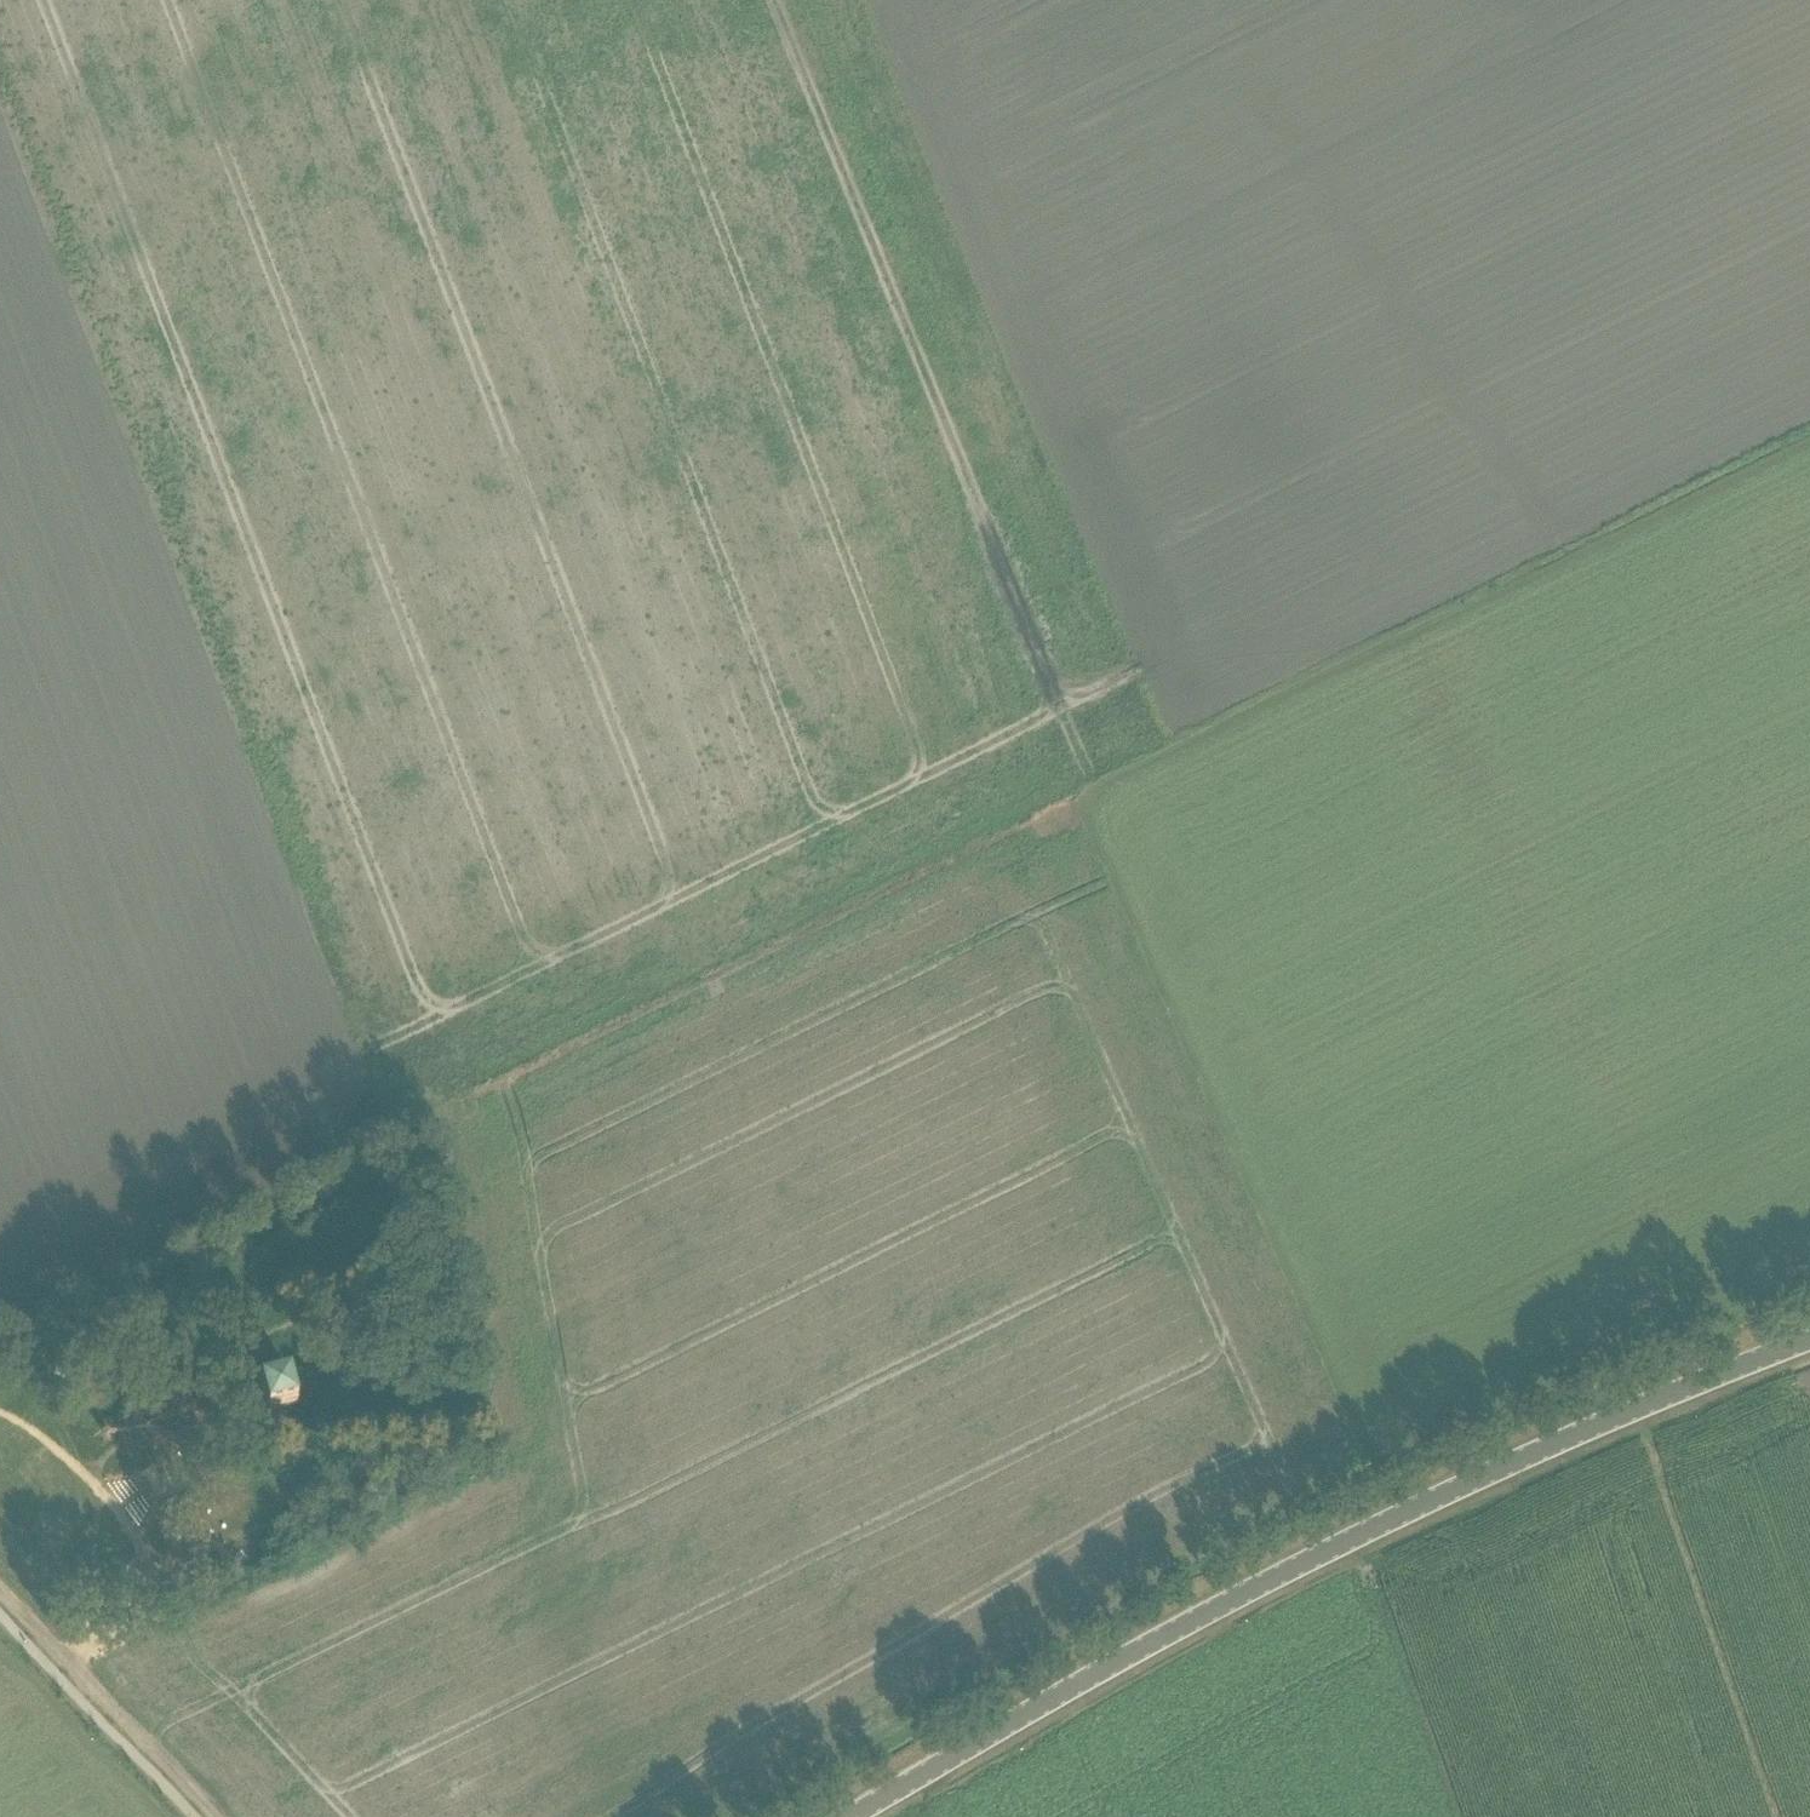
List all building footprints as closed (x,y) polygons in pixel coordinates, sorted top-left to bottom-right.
[(260,1385),(267,1412),(296,1405),(288,1377),(260,1385)]
